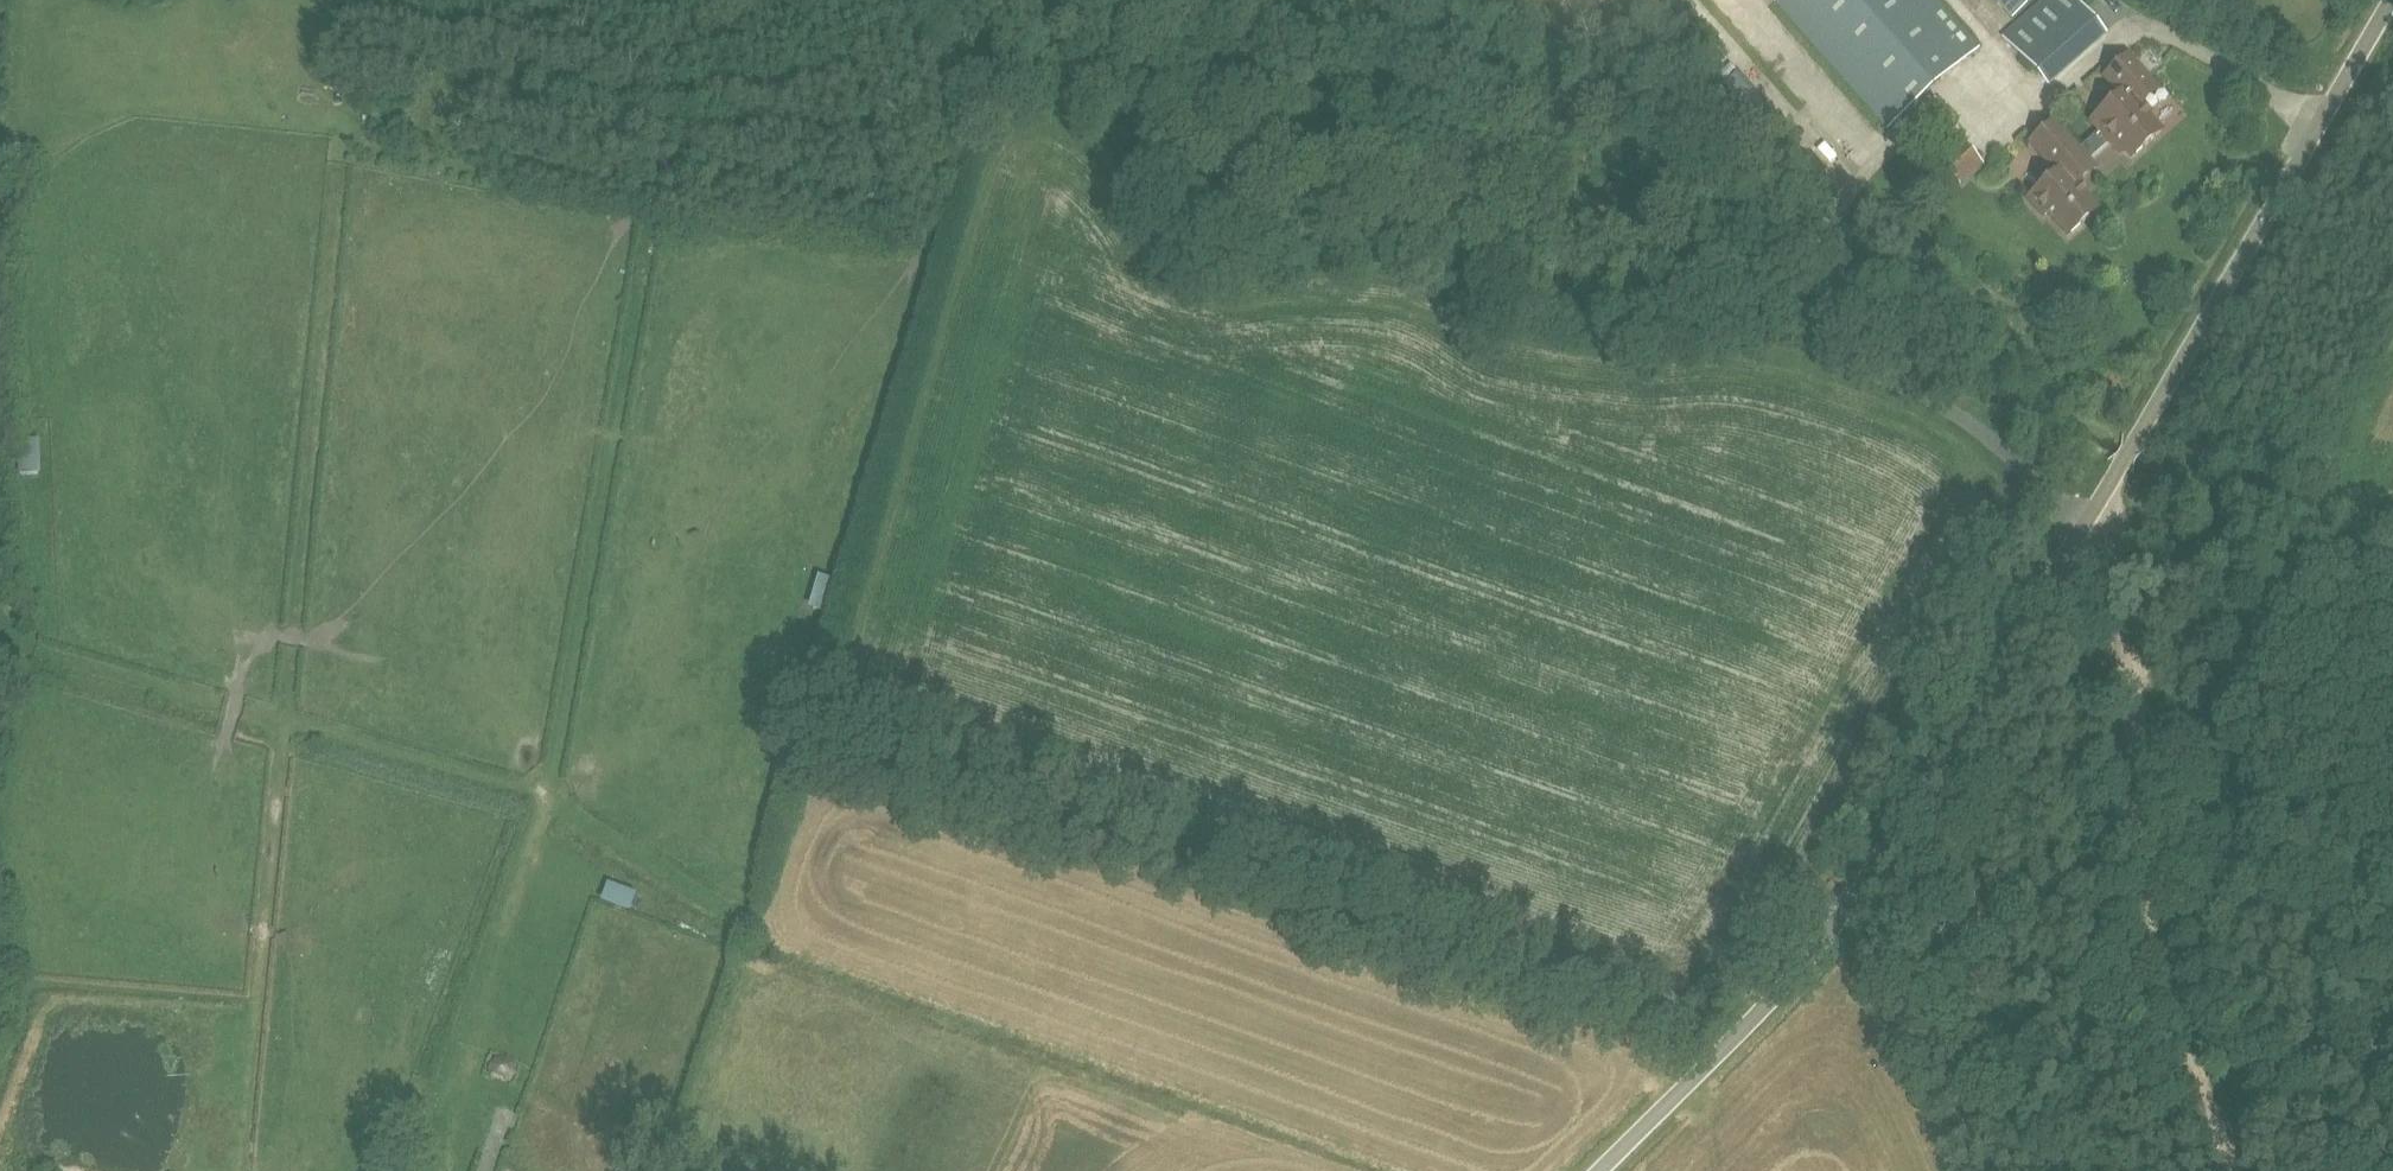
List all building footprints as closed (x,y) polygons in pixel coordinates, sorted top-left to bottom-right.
[(1979,48),(1936,0),(1778,0),(1776,2),(1889,128),(1979,48)] [(2035,0),(1996,0),(2013,20),(2035,0)] [(2084,145),(2094,155),(2110,141),(2121,154),(2125,150),(2132,158),(2161,132),(2139,107),(2159,90),(2129,56),(2105,77),(2121,95),(2096,118),(2092,122),(2100,131),(2084,145)] [(2094,155),(2084,145),(2079,150),(2055,122),(2031,143),(2058,173),(2032,196),(2033,196),(2029,200),(2044,217),(2048,213),(2068,236),(2098,210),(2076,185),(2079,183),(2075,179),(2092,164),(2088,160),(2094,155)] [(1962,141),(1938,162),(1957,184),(1981,164),(1962,141)]
